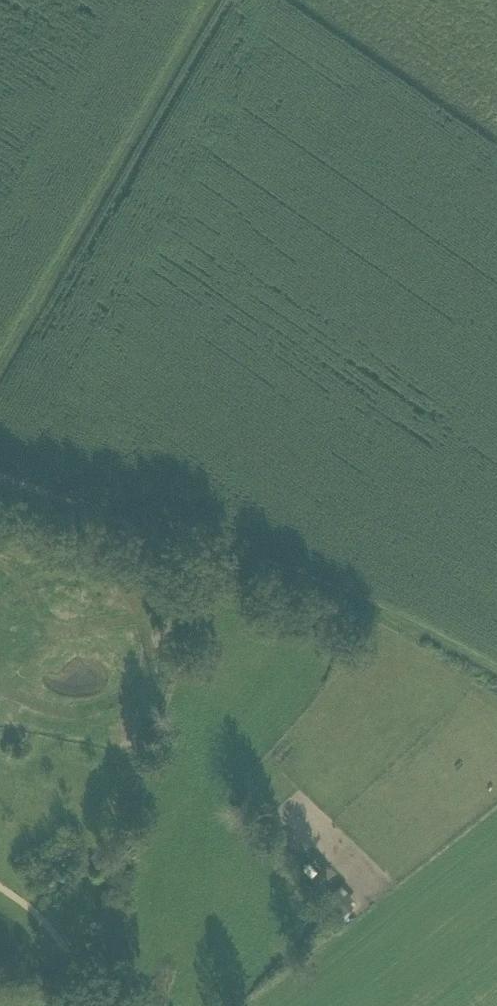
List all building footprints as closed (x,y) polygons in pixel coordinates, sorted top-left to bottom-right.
[(10,764),(0,763),(0,780),(8,781),(10,764)]
